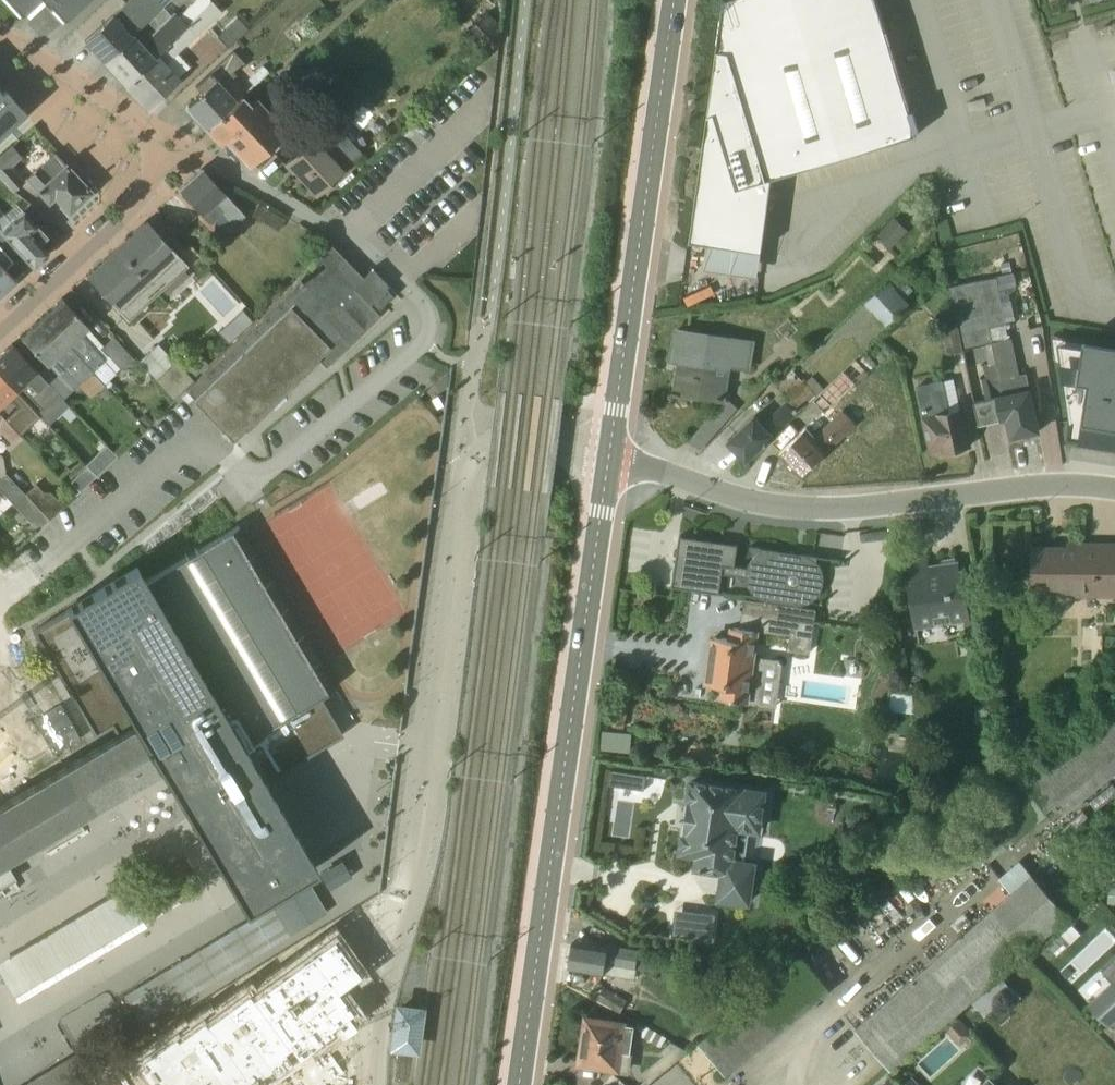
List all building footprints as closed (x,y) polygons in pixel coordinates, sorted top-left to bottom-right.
[(22,17),(41,0),(6,0),(22,17)] [(62,22),(85,0),(42,0),(62,22)] [(82,42),(103,63),(133,34),(168,0),(128,0),(82,42)] [(103,63),(123,86),(209,2),(211,0),(196,0),(178,17),(173,14),(141,43),(133,34),(103,63)] [(687,242),(763,252),(774,176),(916,134),(876,0),(722,0),(687,242)] [(209,2),(123,86),(146,109),(189,68),(176,54),(220,12),(209,2)] [(236,18),(215,38),(226,49),(246,29),(236,18)] [(192,115),(205,129),(241,95),(244,92),(230,76),(242,64),(231,52),(193,87),(199,93),(186,105),(193,114),(192,115)] [(25,113),(3,91),(0,94),(0,136),(25,113)] [(241,95),(205,129),(219,144),(223,140),(246,165),(285,130),(255,97),(249,103),(241,95)] [(285,164),(313,196),(344,168),(316,137),(285,164)] [(0,156),(0,180),(12,193),(24,182),(11,168),(22,157),(11,146),(0,156)] [(92,194),(54,153),(25,179),(48,204),(54,199),(69,216),(92,194)] [(209,224),(213,222),(222,232),(242,216),(201,169),(177,192),(209,224)] [(33,267),(47,254),(36,242),(44,234),(41,230),(49,223),(30,203),(22,211),(15,203),(3,215),(0,211),(0,233),(33,267)] [(256,204),(250,215),(275,230),(282,219),(256,204)] [(908,232),(895,218),(876,236),(889,250),(908,232)] [(84,277),(126,323),(188,267),(146,221),(84,277)] [(371,270),(362,278),(324,238),(295,285),(275,306),(185,392),(235,441),(318,362),(325,369),(379,316),(368,305),(388,286),(371,270)] [(15,281),(4,269),(13,261),(0,248),(0,295),(15,281)] [(1037,432),(1024,374),(1019,375),(1011,338),(992,342),(988,327),(1006,323),(996,277),(1015,273),(1011,254),(980,261),(984,279),(947,288),(961,350),(983,345),(987,363),(982,364),(985,378),(981,379),(985,399),(973,402),(979,426),(1005,420),(1009,438),(1037,432)] [(905,299),(913,291),(896,273),(864,303),(886,326),(910,304),(905,299)] [(60,299),(40,318),(91,373),(104,386),(133,358),(113,337),(104,346),(60,299)] [(79,384),(91,373),(40,318),(19,338),(47,368),(50,365),(59,374),(64,369),(79,384)] [(955,324),(941,327),(948,355),(961,352),(955,324)] [(755,344),(676,331),(671,361),(679,362),(673,395),(722,403),(688,441),(701,449),(733,413),(736,409),(725,400),(730,369),(751,372),(755,344)] [(0,355),(0,374),(39,417),(47,426),(68,407),(11,344),(0,355)] [(158,344),(140,358),(154,375),(172,361),(158,344)] [(1056,344),(1068,423),(1066,438),(1114,446),(1114,353),(1056,344)] [(811,403),(822,415),(869,371),(857,359),(811,403)] [(724,440),(744,461),(820,388),(809,376),(803,382),(791,370),(773,386),(785,399),(761,422),(752,413),(724,440)] [(17,436),(39,417),(0,374),(0,417),(17,436)] [(967,447),(954,380),(918,386),(930,449),(943,447),(944,452),(950,451),(951,453),(961,452),(960,449),(967,447)] [(778,454),(800,477),(869,412),(855,398),(813,437),(805,428),(778,454)] [(0,417),(0,434),(9,444),(17,436),(0,417)] [(77,490),(115,455),(105,444),(66,479),(77,490)] [(0,479),(0,492),(36,531),(63,507),(37,480),(23,493),(6,474),(0,479)] [(15,879),(4,861),(160,769),(244,912),(315,870),(264,782),(342,736),(318,696),(334,686),(238,526),(144,581),(135,567),(101,585),(64,608),(66,611),(31,631),(94,736),(114,725),(119,733),(0,804),(0,888),(15,879)] [(755,597),(764,601),(796,606),(806,605),(815,601),(821,594),(825,585),(825,575),(820,566),(813,560),(804,556),(772,551),(763,552),(754,556),(747,563),(746,565),(732,563),(735,538),(675,531),(668,585),(728,593),(729,589),(748,592),(748,590),(748,591),(755,597)] [(1065,544),(1065,548),(1032,548),(1031,597),(1114,598),(1114,545),(1065,544)] [(925,552),(906,554),(910,581),(906,582),(913,630),(963,624),(965,640),(979,638),(977,619),(968,620),(966,611),(980,609),(977,584),(963,586),(960,568),(956,569),(955,557),(938,560),(940,571),(928,573),(925,552)] [(810,654),(815,609),(742,600),(739,630),(733,629),(731,640),(712,638),(707,686),(724,688),(722,701),(776,707),(782,660),(756,657),(759,633),(788,636),(787,651),(810,654)] [(913,696),(889,695),(888,712),(913,713),(913,696)] [(756,862),(744,860),(747,833),(760,834),(766,791),(687,780),(677,854),(694,857),(692,871),(720,874),(716,902),(750,907),(756,862)] [(1031,875),(853,1029),(890,1072),(970,1002),(980,1013),(1009,988),(1000,977),(1068,917),(1031,875)] [(140,1025),(325,914),(306,883),(122,994),(140,1025)] [(1107,885),(1107,905),(1114,905),(1114,885),(1107,885)] [(122,889),(0,961),(0,977),(16,1004),(145,928),(122,889)] [(1080,935),(1071,924),(1045,946),(1054,957),(1080,935)] [(571,942),(567,969),(632,980),(634,967),(656,979),(663,967),(637,950),(606,944),(606,948),(571,942)] [(698,1043),(725,1076),(831,988),(804,956),(698,1043)] [(1087,1004),(1108,1027),(1108,1026),(1113,1031),(1114,1028),(1114,962),(1103,974),(1111,982),(1087,1004)] [(625,1000),(602,988),(596,999),(619,1011),(625,1000)] [(425,1007),(392,1001),(385,1050),(418,1056),(425,1007)] [(634,1027),(586,1020),(580,1064),(629,1071),(632,1055),(629,1055),(634,1027)] [(661,1048),(666,1039),(646,1028),(641,1036),(661,1048)] [(647,1084),(688,1052),(670,1042),(660,1052),(663,1056),(640,1074),(647,1084)] [(22,1084),(58,1084),(84,1069),(74,1053),(22,1084)] [(612,1074),(602,1084),(625,1084),(612,1074)] [(891,1076),(881,1084),(899,1084),(891,1076)]
